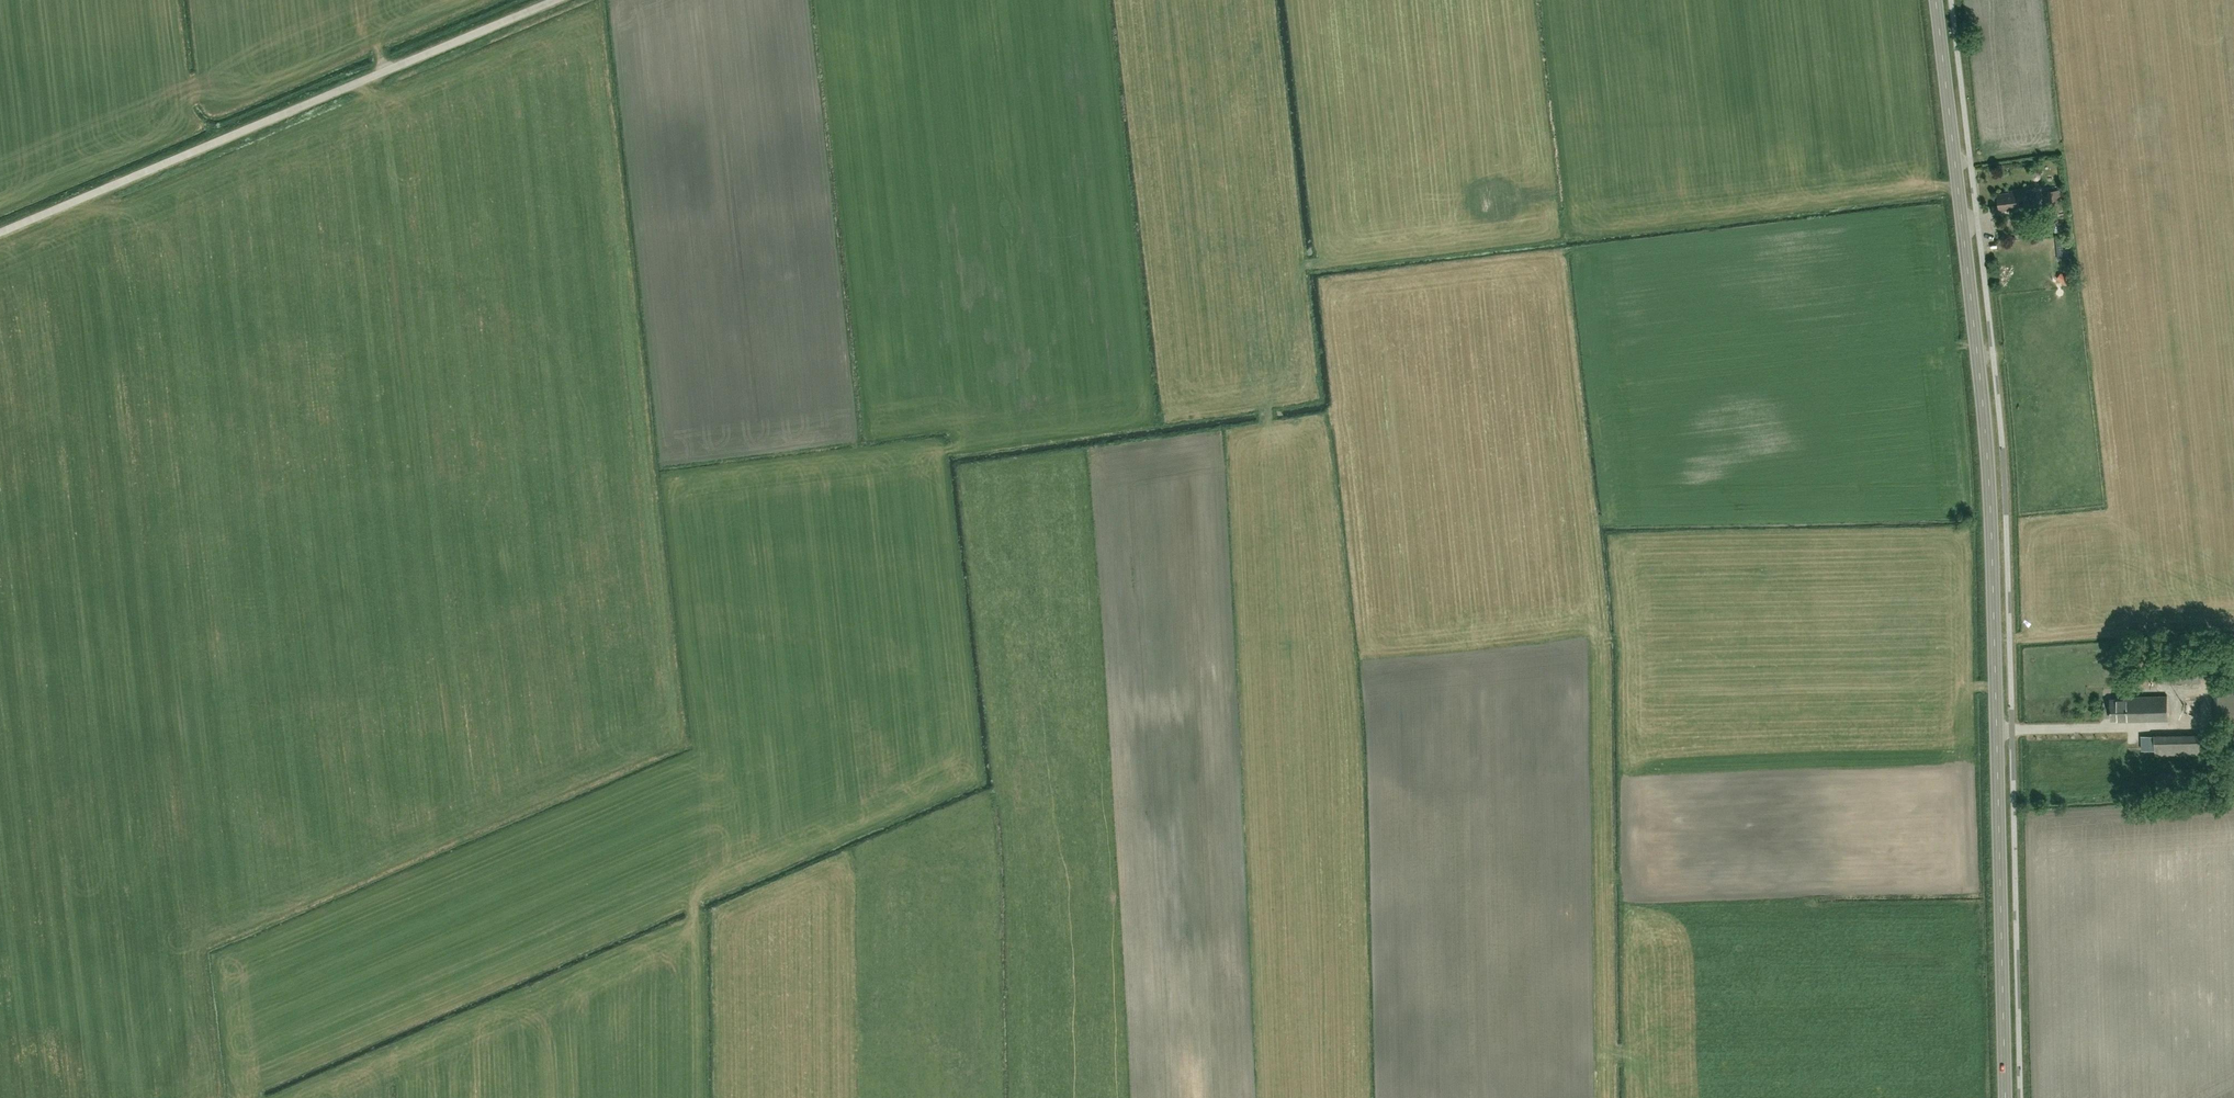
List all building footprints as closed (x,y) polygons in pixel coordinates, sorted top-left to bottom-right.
[(2000,209),(2033,204),(2031,194),(2034,193),(2033,188),(2026,189),(2010,191),(2010,192),(1998,194),(2000,209)] [(2060,189),(2044,191),(2046,211),(2062,209),(2060,189)] [(2066,284),(2070,278),(2061,272),(2057,278),(2066,284)] [(2127,720),(2168,719),(2167,695),(2126,696),(2126,698),(2111,699),(2111,719),(2127,718),(2127,720)] [(2156,754),(2203,754),(2202,734),(2142,735),(2142,749),(2156,749),(2156,754)]
